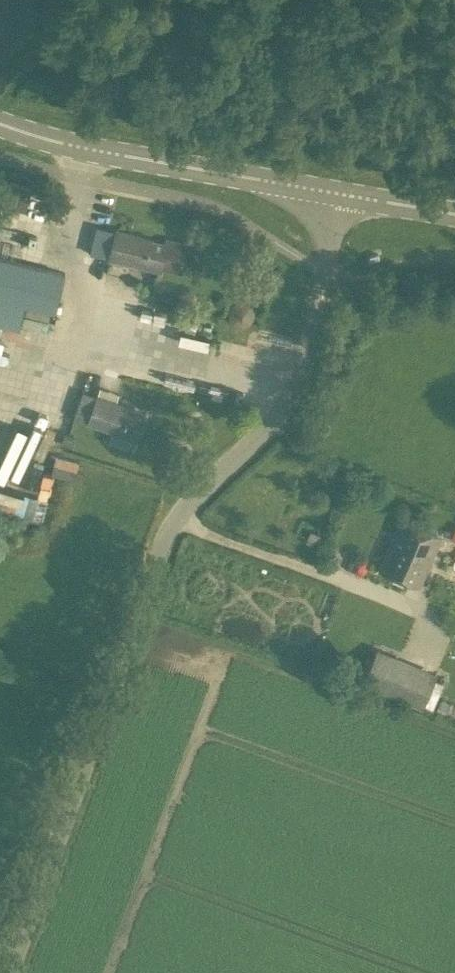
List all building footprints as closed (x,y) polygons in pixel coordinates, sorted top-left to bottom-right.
[(31,187),(0,179),(0,203),(25,209),(31,187)] [(106,225),(104,225),(93,262),(96,263),(98,255),(110,257),(161,268),(161,266),(180,271),(186,244),(166,239),(165,243),(150,240),(150,238),(116,230),(116,232),(106,229),(106,225)] [(56,311),(65,272),(0,256),(0,297),(56,311)] [(254,314),(254,313),(254,312),(254,311),(254,310),(254,309),(253,308),(253,307),(252,306),(251,305),(251,304),(250,303),(249,303),(248,302),(247,301),(246,301),(245,301),(244,300),(242,300),(241,300),(240,300),(239,300),(238,301),(237,301),(236,301),(235,302),(234,303),(233,303),(232,304),(231,305),(231,306),(230,307),(229,308),(229,309),(229,310),(228,311),(228,312),(228,313),(228,314),(228,316),(229,317),(229,318),(229,319),(230,320),(231,321),(231,322),(232,323),(233,323),(234,324),(235,325),(236,325),(237,326),(238,326),(239,326),(240,326),(241,326),(242,326),(244,326),(245,326),(246,326),(247,325),(248,325),(249,324),(250,323),(251,323),(251,322),(252,321),(253,320),(253,319),(254,318),(254,317),(254,316),(254,314)] [(128,364),(127,373),(156,377),(157,368),(128,364)] [(88,420),(97,395),(84,391),(75,416),(88,420)] [(108,398),(97,394),(97,395),(88,420),(88,421),(137,439),(146,414),(108,400),(108,398)] [(49,423),(31,474),(41,478),(60,427),(49,423)] [(74,433),(63,431),(61,441),(71,444),(74,433)] [(53,473),(77,477),(80,457),(56,453),(53,473)] [(33,518),(40,495),(0,484),(0,509),(33,518)] [(442,535),(401,518),(379,568),(420,586),(442,535)] [(319,533),(309,529),(306,536),(317,540),(319,533)] [(365,679),(402,695),(416,661),(379,645),(365,679)]
